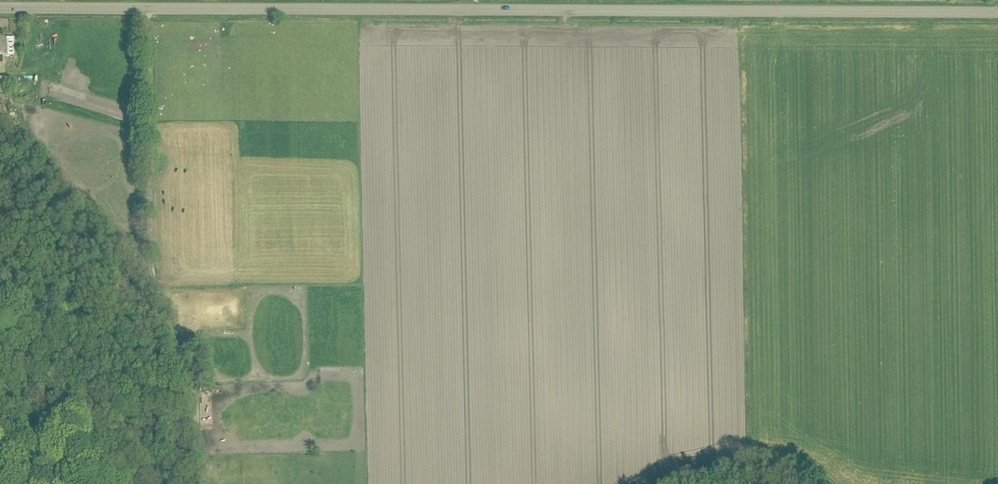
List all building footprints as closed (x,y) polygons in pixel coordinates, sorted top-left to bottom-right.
[(2,63),(2,57),(14,57),(13,40),(0,41),(0,63),(2,63)]
